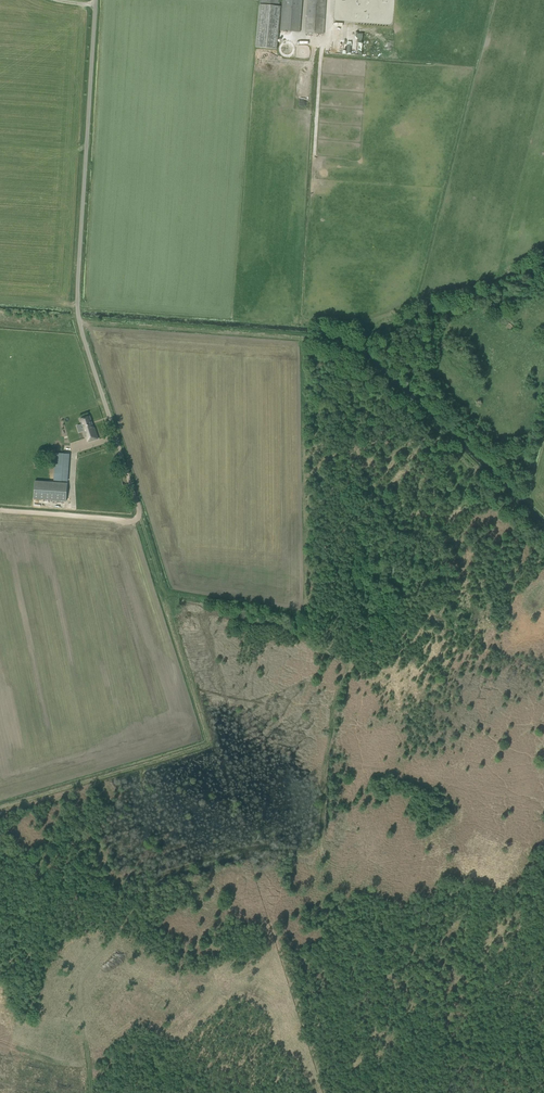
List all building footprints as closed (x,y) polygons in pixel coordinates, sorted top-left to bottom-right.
[(280,31),(300,32),(303,0),(282,0),(280,31)] [(306,33),(324,34),(326,0),(308,0),(306,33)] [(277,49),(281,7),(259,4),(255,47),(277,49)] [(90,416),(80,419),(82,424),(84,431),(88,442),(98,438),(94,428),(90,416)] [(68,478),(70,454),(56,453),(54,476),(54,480),(68,481),(68,478)] [(35,480),(34,498),(66,501),(68,483),(35,480)]
